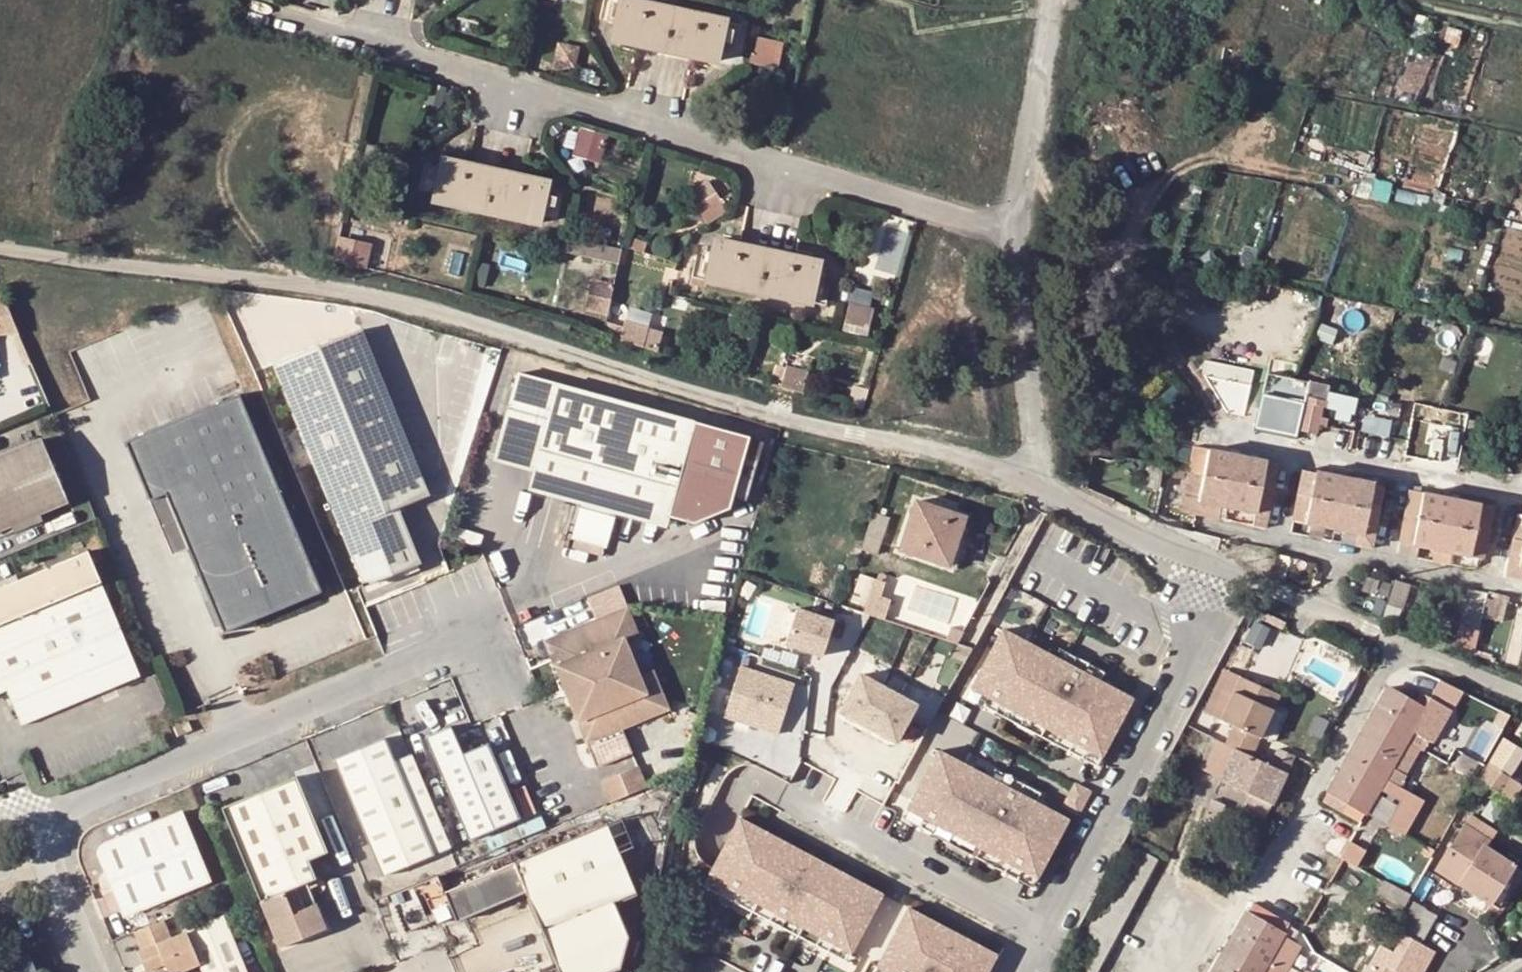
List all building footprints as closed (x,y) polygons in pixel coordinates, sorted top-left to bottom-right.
[(611,41),(634,46),(690,58),(717,64),(726,23),(622,0),(620,0),(611,41)] [(783,66),(788,39),(760,34),(755,60),(783,66)] [(579,154),(604,159),(609,132),(584,127),(579,154)] [(443,160),(433,202),(537,226),(546,184),(522,178),(467,166),(443,160)] [(337,260),(372,266),(376,241),(341,235),(337,260)] [(622,262),(626,248),(584,237),(580,251),(622,262)] [(885,237),(882,267),(902,269),(905,239),(885,237)] [(769,253),(737,245),(714,240),(704,282),(756,293),(769,253)] [(810,306),(819,263),(794,258),(769,253),(756,293),(810,306)] [(608,312),(614,288),(600,285),(594,309),(608,312)] [(9,335),(5,291),(0,292),(0,336),(9,335)] [(868,342),(872,320),(851,315),(846,337),(868,342)] [(277,362),(365,583),(420,561),(398,505),(429,492),(363,328),(277,362)] [(801,390),(807,372),(787,366),(782,385),(801,390)] [(1322,440),(1337,386),(1274,369),(1259,423),(1322,440)] [(523,373),(506,429),(546,440),(537,471),(533,488),(583,503),(576,526),(608,535),(614,512),(669,527),(673,514),(697,521),(734,507),(754,437),(523,373)] [(1335,393),(1333,415),(1357,416),(1358,395),(1335,393)] [(323,592),(243,394),(129,441),(152,500),(169,493),(225,631),(323,592)] [(1385,403),(1363,399),(1361,412),(1383,415),(1385,403)] [(1403,407),(1391,404),(1388,420),(1401,422),(1403,407)] [(497,460),(537,471),(546,440),(506,429),(497,460)] [(71,498),(46,436),(0,455),(0,527),(71,498)] [(1195,447),(1185,498),(1182,497),(1179,511),(1223,520),(1225,509),(1257,515),(1255,530),(1266,532),(1279,467),(1267,465),(1268,461),(1195,447)] [(1321,475),(1308,472),(1297,523),(1358,536),(1355,547),(1372,551),(1385,489),(1373,486),(1374,482),(1321,472),(1321,475)] [(1427,497),(1413,495),(1403,541),(1416,543),(1415,547),(1468,559),(1469,556),(1480,558),(1490,510),(1478,507),(1479,504),(1427,493),(1427,497)] [(898,551),(946,568),(960,526),(962,518),(915,503),(898,551)] [(1520,516),(1507,578),(1521,581),(1521,516),(1520,516)] [(967,529),(960,526),(946,568),(953,570),(967,529)] [(0,624),(0,690),(6,688),(20,723),(141,674),(103,582),(90,550),(66,560),(79,592),(0,624)] [(66,560),(0,586),(0,624),(79,592),(66,560)] [(1407,588),(1389,582),(1379,615),(1396,621),(1407,588)] [(888,601),(868,594),(862,613),(882,619),(888,601)] [(1489,616),(1492,599),(1480,597),(1478,613),(1489,616)] [(584,737),(596,766),(631,751),(622,728),(668,709),(651,668),(639,673),(624,637),(636,632),(625,606),(543,640),(574,714),(580,712),(589,734),(584,737)] [(799,608),(787,643),(822,654),(833,620),(799,608)] [(960,627),(948,623),(944,635),(956,639),(960,627)] [(1027,643),(1001,629),(969,687),(1099,756),(1130,698),(1102,683),(1027,643)] [(1266,635),(1251,629),(1244,646),(1259,652),(1266,635)] [(1033,631),(1027,643),(1102,683),(1108,671),(1033,631)] [(1483,652),(1471,648),(1468,661),(1479,664),(1483,652)] [(1219,669),(1197,709),(1223,722),(1242,678),(1219,669)] [(725,715),(784,730),(796,685),(737,670),(725,715)] [(839,715),(893,742),(913,705),(859,677),(839,715)] [(1274,712),(1267,709),(1273,692),(1242,678),(1223,722),(1234,728),(1261,741),(1274,712)] [(1099,756),(969,687),(964,696),(1094,765),(1099,756)] [(1397,788),(1404,776),(1418,751),(1404,743),(1412,730),(1426,738),(1431,740),(1442,721),(1448,710),(1429,699),(1423,710),(1387,690),(1322,802),(1358,822),(1363,814),(1377,788),(1383,779),(1397,788)] [(1281,696),(1273,692),(1267,709),(1274,712),(1277,705),(1281,696)] [(941,712),(932,729),(961,744),(970,726),(941,712)] [(193,727),(189,717),(174,724),(177,731),(188,726),(189,728),(193,727)] [(462,751),(450,723),(424,734),(465,837),(518,815),(486,741),(462,751)] [(1226,747),(1232,750),(1252,759),(1261,741),(1234,728),(1226,747)] [(1404,743),(1418,751),(1426,738),(1412,730),(1404,743)] [(435,852),(449,846),(411,751),(396,757),(387,734),(336,755),(383,873),(435,852)] [(1220,774),(1232,750),(1226,747),(1221,745),(1210,770),(1220,774)] [(962,764),(936,750),(905,808),(1034,878),(1065,819),(1038,804),(962,764)] [(1252,759),(1232,750),(1220,774),(1217,781),(1253,797),(1272,806),(1293,758),(1278,751),(1270,767),(1252,759)] [(968,752),(962,764),(1038,804),(1044,792),(968,752)] [(1471,779),(1477,768),(1463,759),(1456,770),(1471,779)] [(602,780),(610,800),(645,785),(637,765),(602,780)] [(1504,779),(1487,767),(1479,780),(1496,791),(1504,779)] [(299,776),(224,806),(253,879),(310,855),(328,848),(299,776)] [(1383,779),(1377,788),(1399,800),(1384,826),(1402,836),(1416,811),(1421,802),(1397,788),(1383,779)] [(1087,791),(1072,782),(1060,805),(1075,814),(1087,791)] [(1265,821),(1272,806),(1253,797),(1246,812),(1265,821)] [(97,851),(124,913),(210,877),(181,808),(101,842),(100,843),(98,846),(97,848),(97,851)] [(1034,878),(905,808),(900,818),(1030,887),(1034,878)] [(449,889),(442,874),(422,883),(434,912),(451,905),(457,921),(528,892),(544,932),(638,894),(622,852),(635,845),(624,817),(449,889)] [(879,894),(737,818),(706,876),(848,953),(879,894)] [(1468,821),(1464,827),(1484,839),(1488,833),(1468,821)] [(1457,885),(1479,849),(1484,839),(1464,827),(1436,872),(1457,885)] [(1130,848),(1063,971),(1094,971),(1154,861),(1130,848)] [(1491,905),(1504,882),(1512,869),(1496,860),(1485,853),(1479,849),(1457,885),(1491,905)] [(282,946),(328,928),(316,898),(308,879),(318,875),(310,855),(253,879),(282,946)] [(848,953),(706,876),(701,886),(843,962),(848,953)] [(1408,898),(1381,883),(1376,893),(1402,907),(1408,898)] [(1300,948),(1280,937),(1287,926),(1251,905),(1213,971),(1286,971),(1300,948)] [(1412,906),(1404,919),(1425,932),(1433,918),(1412,906)] [(905,908),(874,966),(885,971),(984,971),(993,955),(905,908)] [(224,915),(170,936),(163,917),(135,929),(141,948),(136,950),(143,968),(163,961),(168,971),(172,971),(199,962),(203,971),(245,971),(224,915)] [(1417,946),(1425,932),(1404,919),(1395,934),(1417,946)] [(1406,966),(1417,946),(1395,934),(1383,954),(1406,966)] [(36,966),(30,952),(0,964),(0,971),(20,971),(36,966)] [(1406,966),(1383,954),(1373,971),(1403,971),(1406,966)]
